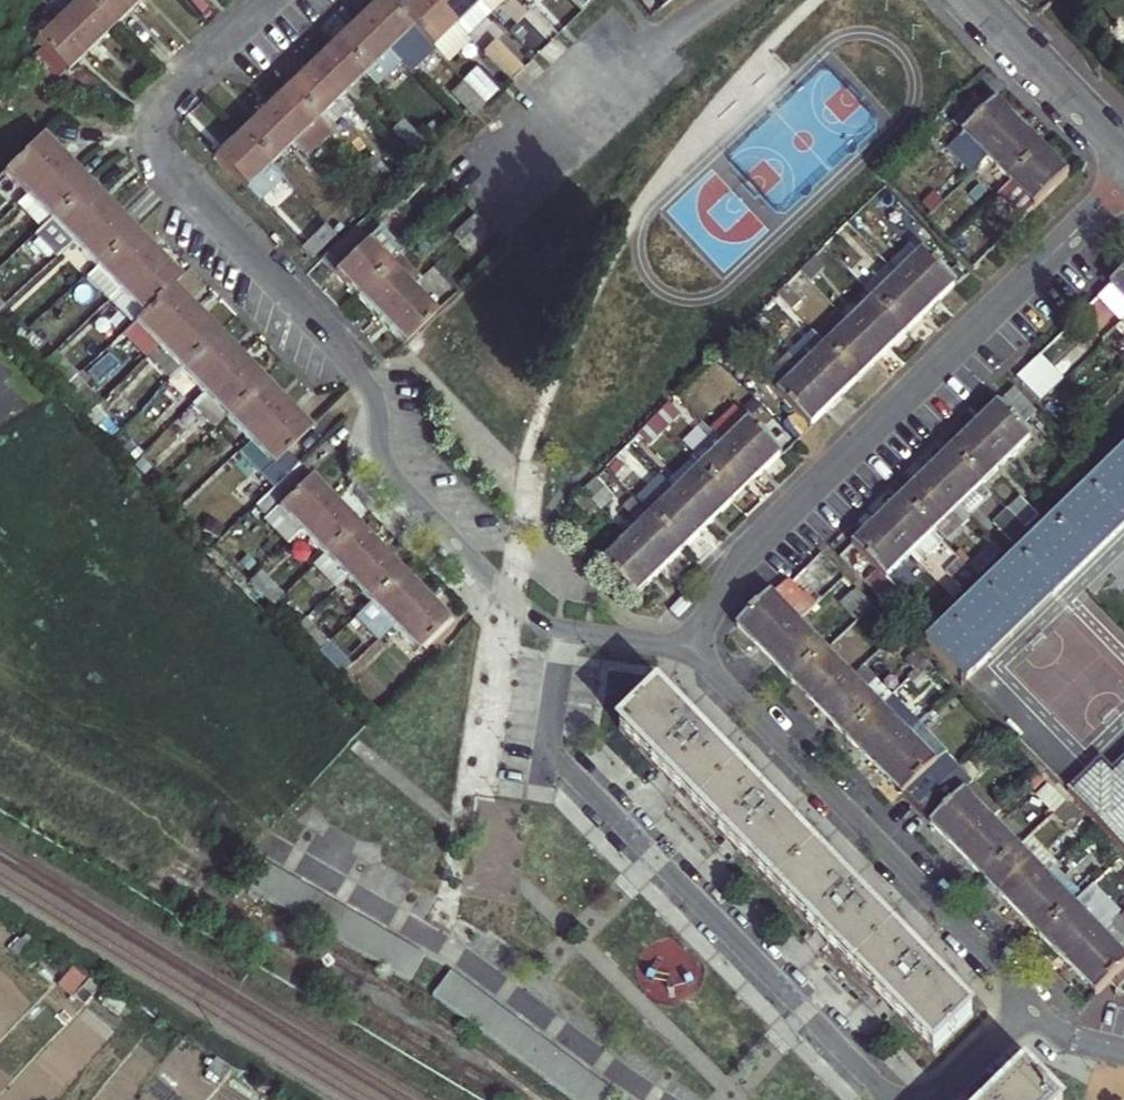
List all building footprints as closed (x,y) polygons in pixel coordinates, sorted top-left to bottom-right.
[(49,7),(11,44),(52,86),(90,50),(114,26),(138,3),(142,0),(57,0),(49,7)] [(395,10),(385,0),(378,0),(358,18),(401,63),(402,65),(426,42),(395,10)] [(450,20),(431,0),(405,0),(395,10),(426,42),(450,20)] [(461,32),(485,9),(476,0),(431,0),(450,20),(461,32)] [(485,9),(486,10),(496,0),(476,0),(485,9)] [(376,86),(401,63),(358,18),(334,42),(365,75),(376,86)] [(426,42),(437,55),(461,32),(450,20),(426,42)] [(481,52),(510,83),(522,71),(493,41),(481,52)] [(341,97),(365,75),(334,42),(286,88),(327,131),(351,108),(341,97)] [(476,70),(466,80),(485,101),(496,91),(476,70)] [(454,94),(468,110),(479,99),(464,85),(454,94)] [(327,131),(286,88),(261,111),(292,144),(304,156),(329,133),(327,131)] [(468,110),(475,117),(486,106),(479,99),(468,110)] [(964,139),(987,162),(1021,129),(997,105),(964,139)] [(268,166),(292,144),(261,111),(237,134),(268,166)] [(426,145),(407,126),(398,134),(417,154),(426,145)] [(1010,186),(1044,152),(1021,129),(987,162),(1010,186)] [(180,279),(156,254),(133,231),(41,134),(9,165),(31,188),(55,213),(101,261),(124,285),(147,309),(137,319),(130,326),(153,350),(162,341),(277,460),(309,429),(172,286),(180,279)] [(268,166),(237,134),(213,157),(257,202),(281,180),(268,166)] [(987,162),(964,139),(950,153),(973,176),(976,173),(987,162)] [(1069,178),(1044,152),(1010,186),(1000,195),(1017,213),(1015,215),(1023,222),(1069,178)] [(374,154),(365,163),(382,181),(391,172),(374,154)] [(1010,186),(987,162),(976,173),(999,196),(1000,195),(1010,186)] [(365,173),(351,186),(362,197),(376,184),(365,173)] [(47,221),(55,213),(31,188),(24,196),(47,221)] [(325,225),(301,248),(312,259),(313,258),(336,237),(325,225)] [(321,260),(356,297),(379,321),(402,345),(436,313),(413,289),(422,280),(399,256),(403,251),(380,227),(366,240),(354,228),(321,260)] [(897,277),(922,252),(911,242),(887,267),(897,277)] [(922,252),(897,277),(931,311),(955,287),(922,252)] [(818,267),(809,258),(796,270),(805,280),(818,267)] [(124,285),(101,261),(91,271),(114,294),(124,285)] [(872,301),(897,277),(887,267),(862,291),(872,301)] [(931,311),(897,277),(872,301),(906,335),(931,311)] [(1123,327),(1123,282),(1101,303),(1123,327)] [(124,285),(114,294),(137,319),(147,309),(124,285)] [(795,300),(780,285),(772,294),(787,309),(795,300)] [(882,358),(906,335),(872,301),(849,324),(882,358)] [(882,358),(849,324),(837,312),(812,335),(825,347),(858,382),(882,358)] [(801,370),(835,404),(858,382),(825,347),(801,370)] [(835,404),(801,370),(788,357),(763,381),(776,394),(810,429),(835,404)] [(1043,359),(1034,368),(1058,392),(1067,384),(1043,359)] [(1034,368),(1020,381),(1043,405),(1058,392),(1034,368)] [(646,416),(655,426),(672,410),(663,400),(646,416)] [(974,429),(1006,463),(1030,439),(998,406),(974,429)] [(712,434),(723,446),(748,422),(734,409),(709,432),(712,434)] [(646,416),(631,432),(640,441),(655,426),(646,416)] [(758,481),(782,457),(748,422),(723,446),(758,481)] [(951,452),(983,485),(1006,463),(974,429),(951,452)] [(723,446),(712,434),(687,459),(690,462),(699,470),(733,505),(758,481),(723,446)] [(926,475),(959,508),(983,485),(951,452),(926,475)] [(930,645),(966,682),(1123,530),(1123,459),(930,645)] [(690,462),(667,485),(675,493),(699,470),(690,462)] [(299,533),(322,556),(345,580),(368,604),(401,573),(297,465),(264,496),(276,509),(264,520),(288,544),(299,533)] [(699,470),(675,493),(709,528),(733,505),(699,470)] [(947,519),(959,508),(926,475),(903,498),(935,531),(936,530),(947,541),(958,530),(947,519)] [(574,486),(583,495),(593,485),(585,476),(574,486)] [(642,509),(651,517),(675,493),(667,485),(662,480),(637,504),(642,509)] [(959,508),(967,517),(991,494),(983,485),(959,508)] [(709,528),(675,493),(651,517),(685,552),(709,528)] [(879,521),(919,563),(943,539),(935,531),(903,498),(879,521)] [(1023,501),(1011,513),(1030,533),(1042,520),(1023,501)] [(967,517),(959,508),(947,519),(958,530),(969,519),(967,517)] [(627,540),(651,517),(642,509),(619,531),(627,540)] [(997,526),(1016,545),(1030,533),(1011,513),(997,526)] [(651,517),(627,540),(661,575),(685,552),(651,517)] [(911,554),(878,521),(855,544),(879,570),(868,581),(883,597),(895,586),(887,577),(911,554)] [(627,540),(602,564),(636,599),(661,575),(627,540)] [(982,579),(1002,560),(994,552),(974,572),(982,579)] [(312,565),(335,590),(345,580),(322,556),(312,565)] [(963,562),(950,575),(965,590),(978,578),(963,562)] [(275,602),(284,592),(262,568),(252,578),(275,602)] [(379,640),(392,628),(424,597),(401,573),(368,604),(355,616),(355,618),(377,642),(379,640)] [(797,579),(790,586),(812,610),(820,602),(797,579)] [(764,657),(798,623),(812,610),(790,586),(771,594),(736,627),(764,657)] [(856,621),(874,604),(860,589),(843,605),(856,621)] [(414,652),(447,621),(424,597),(392,628),(414,652)] [(790,684),(825,650),(798,623),(764,657),(790,684)] [(353,665),(330,641),(319,651),(342,675),(353,665)] [(852,678),(825,650),(790,684),(817,712),(852,678)] [(908,679),(929,661),(920,651),(893,675),(902,685),(908,679)] [(939,671),(929,661),(908,679),(919,690),(939,671)] [(844,740),(892,695),(865,666),(852,678),(817,712),(844,740)] [(622,709),(623,710),(634,720),(656,698),(655,695),(645,686),(622,709)] [(620,734),(660,774),(738,854),(933,1054),(970,1018),(659,695),(656,698),(634,720),(620,734)] [(919,723),(892,695),(844,740),(871,769),(907,735),(919,723)] [(948,752),(919,723),(907,735),(936,764),(948,752)] [(913,813),(961,766),(948,752),(936,764),(907,735),(871,769),(900,798),(913,813)] [(1111,773),(1115,777),(1123,768),(1123,761),(1111,773)] [(1123,846),(1123,768),(1115,777),(1111,773),(1103,765),(1074,794),(1123,846)] [(955,855),(991,820),(964,793),(976,781),(961,766),(913,813),(928,827),(955,855)] [(1003,809),(976,781),(964,793),(991,820),(1003,809)] [(1069,833),(1084,820),(1067,803),(1053,815),(1069,833)] [(955,855),(982,883),(1019,848),(991,820),(955,855)] [(1009,911),(1054,868),(1069,854),(1055,840),(1043,849),(1031,836),(1019,848),(982,883),(1009,911)] [(246,891),(408,984),(423,957),(262,864),(246,891)] [(1036,939),(1082,896),(1054,868),(1009,911),(1036,939)] [(1063,966),(1109,924),(1082,896),(1036,939),(1063,966)] [(1092,996),(1123,966),(1123,960),(1121,957),(1123,954),(1123,938),(1122,936),(1123,934),(1123,925),(1116,917),(1109,924),(1063,966),(1092,996)] [(572,1099),(607,1099),(613,1092),(450,973),(432,998),(572,1099)] [(1025,1072),(996,1099),(1053,1099),(1025,1072)]
